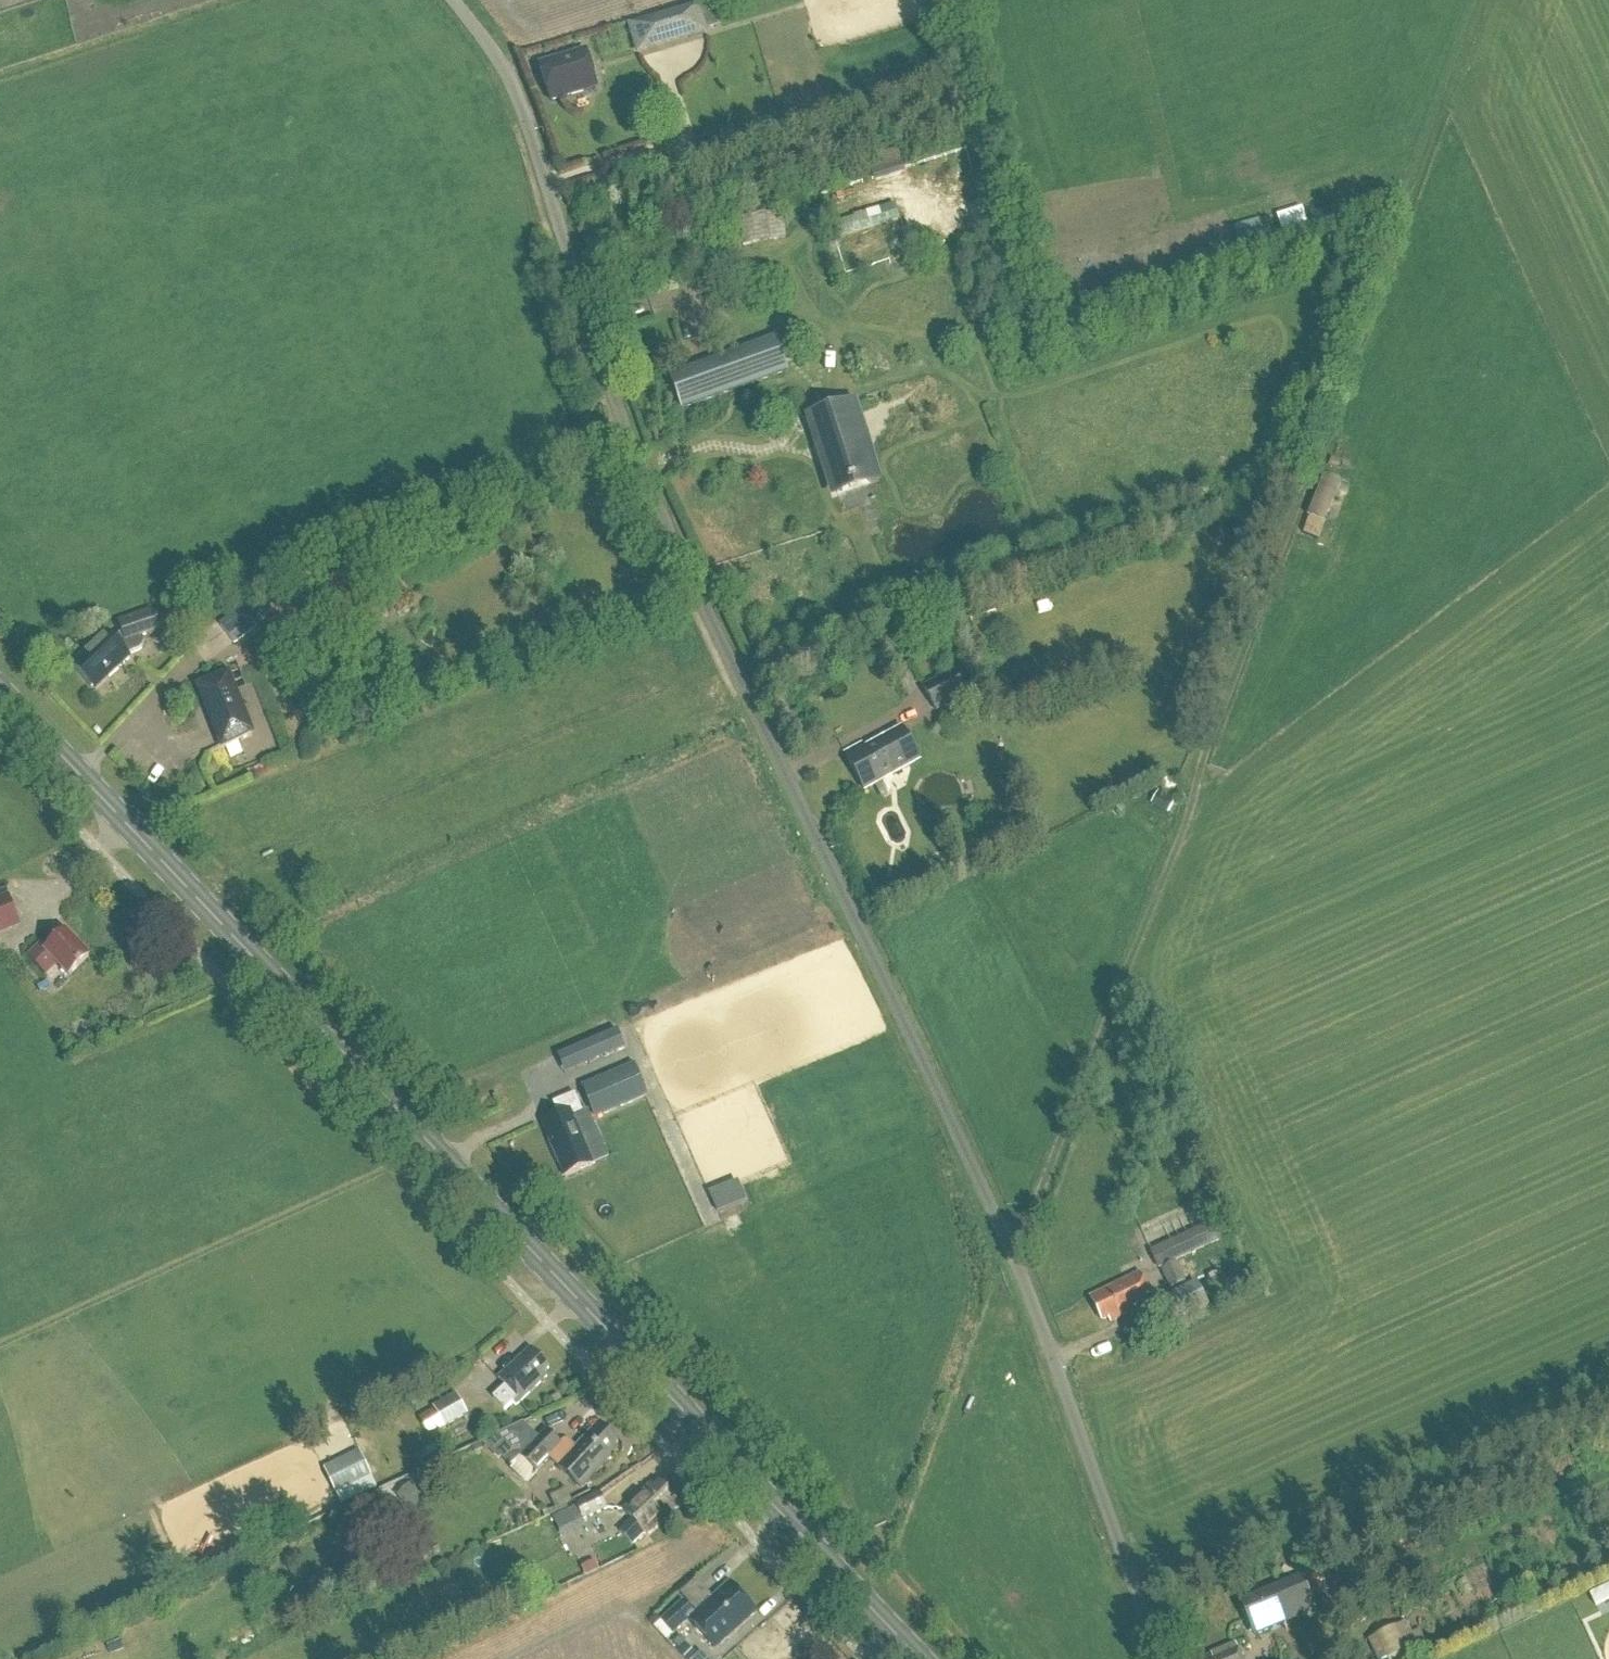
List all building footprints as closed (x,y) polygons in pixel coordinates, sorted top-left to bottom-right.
[(708,37),(699,7),(630,28),(639,57),(708,37)] [(814,64),(828,65),(828,50),(814,50),(814,64)] [(594,88),(584,52),(539,65),(550,101),(594,88)] [(751,231),(751,257),(780,257),(780,231),(751,231)] [(683,411),(788,374),(776,339),(671,376),(683,411)] [(815,421),(838,490),(871,480),(863,455),(871,452),(864,432),(856,434),(849,411),(815,421)] [(1342,485),(1324,478),(1309,518),(1326,526),(1342,485)] [(271,620),(255,599),(220,625),(235,646),(271,620)] [(160,634),(153,612),(118,622),(122,634),(114,642),(106,634),(73,667),(93,686),(105,673),(110,678),(130,658),(128,656),(133,654),(137,653),(140,652),(142,650),(144,647),(145,644),(145,640),(144,638),(160,634)] [(976,701),(959,669),(922,688),(936,714),(945,709),(949,716),(976,701)] [(252,736),(228,676),(200,687),(224,747),(252,736)] [(918,762),(899,729),(865,747),(863,744),(845,754),(864,789),(918,762)] [(9,895),(0,898),(0,927),(19,919),(9,895)] [(89,956),(65,932),(49,948),(43,942),(30,954),(49,973),(61,961),(72,972),(89,956)] [(635,1065),(581,1088),(595,1120),(649,1098),(635,1065)] [(581,1113),(574,1094),(550,1104),(556,1117),(541,1123),(563,1177),(592,1165),(572,1117),(581,1113)] [(1220,1241),(1211,1223),(1150,1252),(1158,1270),(1220,1241)] [(1185,1283),(1176,1264),(1161,1271),(1170,1290),(1185,1283)] [(1152,1303),(1139,1274),(1090,1297),(1101,1322),(1109,1318),(1111,1322),(1152,1303)] [(1209,1307),(1197,1283),(1171,1296),(1183,1319),(1209,1307)] [(546,1367),(529,1348),(496,1379),(505,1388),(493,1400),(503,1410),(512,1401),(514,1404),(545,1375),(542,1372),(546,1367)] [(467,1415),(457,1397),(434,1410),(418,1418),(428,1436),(444,1428),(467,1415)] [(616,1440),(598,1422),(568,1455),(559,1447),(561,1445),(545,1430),(520,1457),(537,1472),(550,1458),(582,1487),(616,1450),(611,1445),(616,1440)] [(372,1479),(360,1453),(325,1470),(337,1496),(372,1479)] [(678,1504),(658,1483),(652,1489),(649,1485),(623,1508),(633,1519),(620,1532),(632,1545),(678,1504)] [(608,1510),(600,1493),(576,1504),(583,1521),(608,1510)] [(578,1529),(574,1520),(550,1530),(565,1566),(620,1543),(609,1516),(578,1529)] [(1253,1597),(1258,1609),(1244,1616),(1254,1637),(1297,1618),(1288,1598),(1302,1592),(1296,1578),(1253,1597)] [(754,1611),(729,1583),(695,1613),(682,1598),(652,1625),(665,1640),(690,1618),(715,1646),(754,1611)] [(1204,1658),(1241,1658),(1236,1646),(1204,1658)] [(681,1649),(672,1655),(675,1658),(689,1658),(681,1649)]
